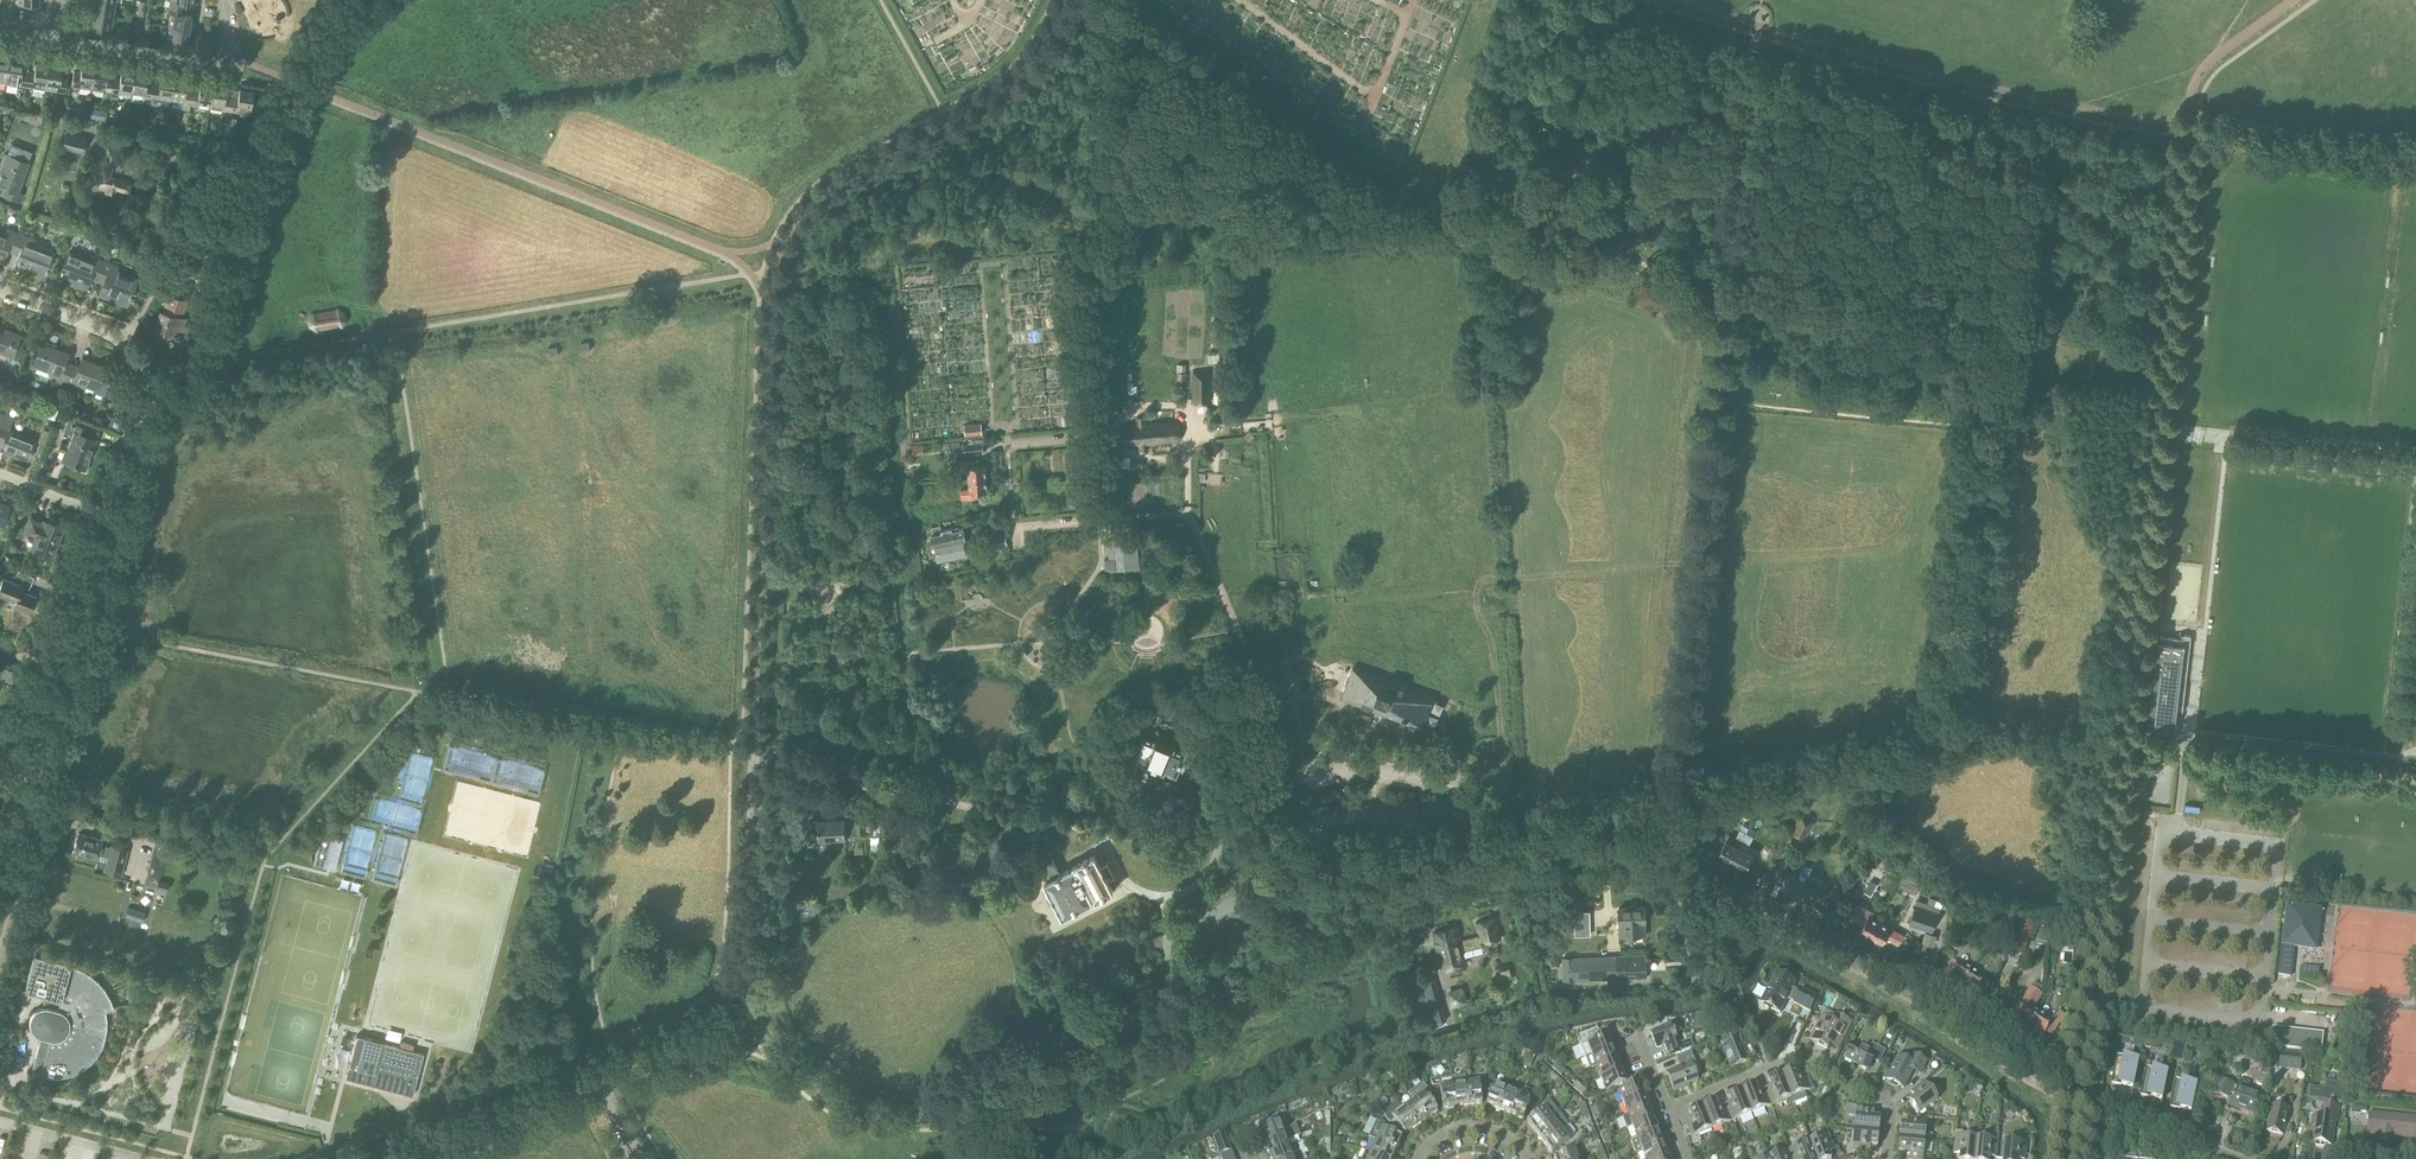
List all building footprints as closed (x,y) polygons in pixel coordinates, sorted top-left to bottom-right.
[(93,0),(91,13),(113,16),(115,4),(93,0)] [(194,0),(170,0),(169,6),(184,8),(185,3),(194,4),(194,0)] [(184,14),(184,8),(169,6),(168,13),(171,13),(169,25),(190,28),(192,15),(184,14)] [(111,30),(113,16),(91,13),(89,27),(111,30)] [(146,22),(144,37),(150,38),(153,23),(146,22)] [(190,28),(169,25),(167,39),(188,42),(190,28)] [(7,80),(10,59),(0,57),(0,79),(7,80)] [(26,86),(29,71),(22,70),(23,61),(10,59),(7,80),(19,82),(18,85),(26,86)] [(26,86),(46,89),(50,65),(36,63),(35,72),(29,71),(26,86)] [(80,84),(92,86),(95,65),(82,63),(81,72),(74,71),(72,86),(80,87),(80,84)] [(63,67),(50,65),(46,89),(66,92),(68,77),(61,76),(63,67)] [(95,65),(92,86),(91,89),(112,92),(113,92),(115,77),(108,76),(109,67),(95,65)] [(132,95),(133,92),(136,71),(122,69),(120,78),(115,77),(113,92),(112,92),(111,97),(117,98),(118,93),(132,95)] [(149,73),(136,71),(133,92),(144,94),(143,97),(152,99),(154,83),(147,82),(149,73)] [(170,108),(175,78),(161,75),(160,84),(154,83),(152,99),(151,104),(170,108)] [(188,80),(175,78),(170,108),(190,111),(191,105),(193,90),(186,88),(188,80)] [(209,108),(210,108),(214,84),(201,82),(199,90),(193,90),(191,105),(198,106),(199,103),(210,105),(209,108)] [(214,84),(210,108),(230,111),(232,96),(226,95),(227,86),(214,84)] [(232,96),(230,111),(251,114),(254,90),(240,88),(238,97),(232,96)] [(107,110),(91,107),(89,117),(106,120),(107,110)] [(87,109),(78,108),(77,115),(85,117),(87,109)] [(37,121),(47,125),(49,119),(39,115),(37,121)] [(87,137),(67,132),(63,148),(83,153),(87,137)] [(118,151),(109,148),(98,183),(107,186),(105,194),(115,197),(117,188),(129,192),(132,182),(111,175),(118,151)] [(4,195),(20,202),(24,194),(18,192),(29,162),(7,154),(0,172),(0,185),(7,188),(4,195)] [(21,232),(27,234),(29,227),(24,225),(21,232)] [(13,253),(21,233),(7,228),(6,233),(0,231),(0,256),(4,257),(7,250),(13,253)] [(34,239),(21,233),(13,253),(20,255),(17,262),(33,268),(31,272),(43,277),(46,270),(47,270),(48,267),(47,267),(54,251),(32,243),(34,239)] [(91,276),(97,279),(104,259),(92,255),(90,259),(68,251),(62,267),(61,266),(60,270),(61,270),(58,277),(87,288),(91,276)] [(119,265),(104,259),(97,279),(103,281),(101,289),(116,295),(115,298),(127,303),(128,299),(130,296),(131,297),(132,293),(131,293),(137,277),(117,270),(119,265)] [(168,281),(175,265),(167,262),(161,278),(168,281)] [(172,333),(173,327),(184,330),(187,318),(182,316),(186,300),(167,295),(163,311),(160,310),(155,329),(172,333)] [(338,309),(312,313),(308,319),(310,326),(317,330),(342,326),(346,320),(344,313),(338,309)] [(12,356),(20,334),(0,326),(0,351),(12,356)] [(56,381),(64,384),(70,367),(64,365),(68,352),(41,342),(33,365),(51,372),(50,374),(58,377),(56,381)] [(86,385),(95,388),(93,394),(94,397),(101,400),(104,399),(110,383),(107,382),(112,369),(82,358),(78,370),(70,367),(64,384),(72,387),(73,382),(85,387),(86,385)] [(1211,371),(1192,371),(1192,403),(1211,402),(1211,371)] [(62,421),(66,419),(68,415),(60,412),(57,419),(62,421)] [(112,415),(108,426),(119,430),(123,418),(112,415)] [(1,447),(28,458),(35,440),(9,430),(13,418),(6,416),(3,425),(0,432),(0,443),(3,444),(1,447)] [(88,428),(69,421),(65,432),(72,434),(68,445),(62,442),(59,449),(66,451),(63,459),(85,467),(96,439),(85,435),(88,428)] [(1146,448),(1146,442),(1176,439),(1179,436),(1178,427),(1175,424),(1143,427),(1143,421),(1139,421),(1140,427),(1123,428),(1120,434),(1120,438),(1124,443),(1141,442),(1142,448),(1146,448)] [(965,435),(982,434),(982,423),(964,424),(965,435)] [(41,453),(49,431),(44,429),(35,451),(41,453)] [(973,443),(964,443),(965,453),(984,452),(983,439),(973,440),(973,443)] [(924,443),(909,444),(910,454),(924,453),(924,443)] [(1229,448),(1229,468),(1241,468),(1241,448),(1229,448)] [(968,469),(969,479),(987,477),(986,464),(979,465),(978,458),(958,460),(959,470),(968,469)] [(988,490),(987,477),(969,479),(969,488),(961,489),(962,499),(981,497),(981,491),(988,490)] [(9,506),(0,503),(0,531),(9,506)] [(52,555),(63,527),(48,521),(47,525),(31,519),(26,533),(42,539),(37,550),(52,555)] [(933,534),(931,534),(933,545),(935,544),(938,558),(967,552),(967,550),(966,550),(964,538),(965,538),(963,528),(959,528),(958,526),(952,528),(952,527),(941,529),(941,525),(931,527),(933,534)] [(993,547),(1008,544),(1006,534),(991,537),(993,547)] [(1106,569),(1139,567),(1137,538),(1108,540),(1109,558),(1105,559),(1106,569)] [(4,577),(0,587),(0,594),(17,600),(14,606),(31,612),(36,596),(26,592),(29,584),(31,585),(34,577),(18,571),(14,581),(4,577)] [(2175,637),(2159,636),(2159,642),(2158,642),(2149,727),(2174,730),(2176,709),(2182,710),(2191,635),(2175,633),(2175,637)] [(1343,698),(1422,728),(1424,721),(1434,725),(1443,701),(1353,666),(1343,698)] [(1142,734),(1132,757),(1144,762),(1144,763),(1163,772),(1164,771),(1176,776),(1179,769),(1181,770),(1185,760),(1182,759),(1185,752),(1174,747),(1174,746),(1154,738),(1153,739),(1142,734)] [(1798,813),(1789,831),(1805,839),(1814,822),(1798,813)] [(830,839),(831,836),(845,835),(844,827),(854,826),(855,833),(866,832),(866,837),(871,837),(871,850),(879,850),(879,836),(872,836),(871,818),(871,815),(865,815),(865,817),(854,817),(854,818),(845,818),(818,819),(819,837),(822,837),(823,839),(830,839)] [(1711,822),(1701,821),(1699,839),(1708,840),(1711,822)] [(1732,862),(1747,833),(1740,829),(1735,838),(1728,834),(1718,854),(1732,862)] [(78,833),(73,853),(98,859),(99,854),(108,856),(104,870),(120,875),(123,864),(124,864),(129,848),(119,846),(119,847),(111,845),(111,846),(102,844),(103,839),(78,833)] [(1745,869),(1753,854),(1746,850),(1753,836),(1747,833),(1732,862),(1745,869)] [(314,864),(324,866),(331,838),(321,836),(314,864)] [(1113,890),(1107,879),(1108,879),(1100,865),(1094,854),(1077,863),(1073,865),(1074,866),(1060,872),(1052,858),(1050,853),(1037,860),(1039,864),(1047,880),(1044,881),(1045,882),(1048,887),(1047,888),(1048,890),(1049,891),(1050,891),(1052,896),(1051,897),(1055,902),(1058,907),(1057,907),(1059,911),(1060,911),(1063,916),(1094,899),(1095,900),(1112,891),(1113,890)] [(1783,889),(1796,896),(1798,892),(1806,876),(1812,865),(1809,863),(1808,866),(1804,864),(1800,873),(1801,874),(1798,878),(1786,872),(1789,867),(1782,864),(1774,879),(1785,885),(1783,889)] [(1810,903),(1816,892),(1816,891),(1818,889),(1809,884),(1812,879),(1813,880),(1818,871),(1814,868),(1815,866),(1812,865),(1806,876),(1798,892),(1796,896),(1810,903)] [(554,871),(540,868),(538,875),(553,878),(554,871)] [(1886,874),(1881,885),(1882,886),(1888,889),(1893,891),(1898,880),(1894,878),(1886,874)] [(159,880),(157,888),(166,890),(168,883),(159,880)] [(1871,880),(1868,886),(1874,890),(1878,883),(1871,880)] [(1854,894),(1857,889),(1851,885),(1851,884),(1846,881),(1842,889),(1854,894)] [(1910,923),(1932,931),(1940,907),(1917,900),(1910,923)] [(1871,935),(1879,920),(1871,916),(1874,911),(1857,902),(1856,905),(1849,902),(1843,914),(1862,924),(1859,929),(1871,935)] [(145,912),(128,906),(125,916),(143,921),(145,912)] [(2309,945),(2313,909),(2287,906),(2279,976),(2287,977),(2290,977),(2293,947),(2291,947),(2291,943),(2309,945)] [(1646,935),(1645,907),(1619,908),(1620,936),(1646,935)] [(1479,934),(1481,943),(1501,938),(1496,917),(1476,922),(1479,934)] [(1891,926),(1879,920),(1871,935),(1882,941),(1885,937),(1898,943),(1903,934),(1890,927),(1891,926)] [(2008,950),(2023,956),(2036,927),(2021,920),(2008,950)] [(1952,930),(1961,935),(1968,939),(1971,931),(1964,928),(1964,929),(1954,925),(1952,930)] [(1479,934),(1461,939),(1458,926),(1433,933),(1442,970),(1467,964),(1464,950),(1482,946),(1481,943),(1479,934)] [(1576,935),(1590,935),(1590,927),(1575,927),(1576,935)] [(2047,946),(2049,932),(2039,930),(2037,945),(2047,946)] [(1936,935),(1925,932),(1922,942),(1933,945),(1936,935)] [(49,1076),(57,1076),(64,1076),(69,1075),(75,1072),(81,1070),(87,1065),(92,1061),(97,1056),(102,1048),(105,1041),(106,1034),(107,1027),(107,1019),(106,1011),(115,1008),(115,1007),(114,1007),(112,1002),(110,998),(105,989),(101,983),(96,978),(91,974),(85,971),(80,968),(71,965),(71,962),(35,952),(25,989),(43,994),(44,1006),(41,1007),(37,1009),(34,1011),(31,1016),(30,1018),(30,1022),(30,1025),(31,1028),(33,1031),(35,1033),(37,1035),(39,1036),(41,1036),(31,1073),(41,1076),(42,1075),(49,1076)] [(1575,980),(1589,979),(1627,978),(1647,977),(1647,955),(1616,956),(1589,956),(1575,956),(1575,957),(1562,957),(1563,980),(1575,979),(1575,980)] [(1920,957),(1918,966),(1927,968),(1929,959),(1920,957)] [(1950,977),(1963,986),(1972,972),(1954,960),(1947,970),(1952,974),(1950,977)] [(1500,970),(1503,979),(1512,977),(1509,967),(1500,970)] [(1972,972),(1963,986),(1976,994),(1979,991),(1984,994),(1990,985),(1985,981),(1986,980),(1972,972)] [(1794,1003),(1810,1011),(1817,997),(1801,989),(1800,991),(1799,991),(1794,988),(1793,988),(1795,983),(1776,974),(1761,1002),(1780,1012),(1788,997),(1795,1001),(1794,1003)] [(1446,1020),(1434,977),(1420,981),(1432,1024),(1446,1020)] [(2039,992),(2031,987),(2030,987),(2014,1013),(2019,1017),(2017,1020),(2030,1029),(2039,1015),(2033,1011),(2042,995),(2039,992)] [(2051,1022),(2039,1015),(2030,1029),(2044,1037),(2046,1034),(2052,1038),(2065,1016),(2058,1012),(2051,1022)] [(1821,1017),(1810,1041),(1828,1050),(1830,1045),(1838,1049),(1852,1022),(1836,1015),(1832,1022),(1821,1017)] [(1657,1048),(1662,1046),(1667,1059),(1681,1053),(1681,1052),(1694,1047),(1691,1039),(1677,1045),(1675,1041),(1678,1040),(1672,1025),(1651,1033),(1657,1048)] [(2323,1034),(2273,1028),(2271,1047),(2321,1052),(2323,1034)] [(1586,1057),(1586,1058),(1612,1047),(1607,1034),(1601,1037),(1597,1029),(1579,1036),(1582,1045),(1580,1046),(1585,1058),(1586,1057)] [(1722,1046),(1731,1069),(1748,1063),(1747,1059),(1756,1055),(1748,1036),(1746,1031),(1733,1036),(1735,1041),(1722,1046)] [(348,1066),(357,1068),(358,1068),(354,1080),(413,1095),(424,1053),(382,1042),(356,1035),(348,1066)] [(2139,1048),(2141,1040),(2134,1039),(2132,1046),(2139,1048)] [(1532,1041),(1524,1043),(1526,1048),(1528,1055),(1534,1054),(1533,1046),(1532,1041)] [(2174,1042),(2171,1060),(2184,1062),(2187,1044),(2174,1042)] [(1845,1059),(1868,1070),(1873,1060),(1880,1063),(1886,1050),(1872,1043),(1868,1051),(1853,1043),(1845,1059)] [(2207,1060),(2209,1048),(2210,1047),(2194,1044),(2192,1057),(2204,1060),(2207,1060)] [(1617,1059),(1612,1047),(1586,1058),(1590,1069),(1597,1067),(1596,1067),(1617,1059)] [(1696,1062),(1691,1051),(1691,1050),(1676,1056),(1680,1068),(1667,1073),(1674,1092),(1683,1089),(1682,1088),(1698,1081),(1691,1064),(1696,1062)] [(2263,1071),(2262,1078),(2268,1079),(2274,1054),(2260,1050),(2258,1058),(2263,1059),(2260,1071),(2263,1071)] [(2280,1052),(2278,1070),(2300,1072),(2302,1055),(2280,1052)] [(1899,1057),(1895,1066),(1891,1064),(1883,1078),(1903,1088),(1912,1070),(1920,1074),(1927,1061),(1913,1054),(1909,1062),(1898,1056),(1898,1057),(1899,1057)] [(2133,1090),(2139,1059),(2138,1059),(2138,1060),(2118,1056),(2112,1085),(2132,1089),(2131,1090),(2133,1090)] [(1596,1067),(1597,1067),(1601,1079),(1622,1071),(1617,1059),(1596,1067)] [(1552,1068),(1557,1072),(1561,1067),(1556,1063),(1552,1068)] [(1566,1071),(1561,1067),(1557,1072),(1561,1076),(1566,1071)] [(2162,1102),(2168,1071),(2167,1071),(2167,1072),(2147,1068),(2141,1097),(2161,1101),(2161,1102),(2162,1102)] [(2325,1081),(2324,1088),(2310,1086),(2308,1098),(2341,1103),(2344,1084),(2344,1083),(2345,1083),(2348,1069),(2339,1068),(2337,1083),(2325,1081)] [(1796,1069),(1782,1075),(1791,1098),(1794,1104),(1807,1099),(1805,1092),(1813,1089),(1807,1073),(1798,1076),(1796,1069)] [(1622,1071),(1601,1079),(1606,1091),(1627,1083),(1622,1071)] [(1490,1073),(1488,1080),(1495,1081),(1497,1074),(1490,1073)] [(1558,1078),(1553,1073),(1549,1077),(1555,1082),(1558,1078)] [(1469,1106),(1466,1082),(1467,1082),(1466,1075),(1452,1077),(1453,1083),(1453,1084),(1456,1107),(1469,1106)] [(1771,1087),(1765,1089),(1771,1106),(1791,1098),(1782,1075),(1768,1080),(1771,1087)] [(1560,1087),(1564,1083),(1558,1078),(1555,1082),(1560,1087)] [(1485,1080),(1467,1082),(1466,1082),(1469,1106),(1483,1104),(1482,1099),(1485,1098),(1485,1090),(1486,1087),(1485,1082),(1485,1080)] [(2191,1114),(2197,1083),(2196,1083),(2196,1084),(2176,1080),(2171,1109),(2190,1113),(2190,1114),(2191,1114)] [(2229,1094),(2235,1096),(2231,1106),(2240,1109),(2240,1110),(2249,1113),(2252,1114),(2259,1095),(2246,1091),(2249,1083),(2241,1080),(2238,1088),(2232,1086),(2232,1085),(2220,1080),(2215,1093),(2228,1098),(2229,1094)] [(1915,1097),(1909,1102),(1918,1114),(1938,1098),(1924,1081),(1910,1092),(1915,1097)] [(1494,1107),(1500,1110),(1509,1088),(1496,1083),(1495,1086),(1485,1082),(1486,1087),(1485,1090),(1492,1092),(1487,1105),(1494,1107)] [(1578,1091),(1582,1087),(1577,1082),(1573,1087),(1578,1091)] [(1619,1090),(1623,1103),(1644,1094),(1639,1082),(1619,1090)] [(1408,1094),(1413,1100),(1413,1099),(1427,1119),(1438,1111),(1428,1098),(1432,1095),(1423,1083),(1408,1094)] [(1453,1084),(1435,1086),(1436,1093),(1441,1093),(1443,1109),(1456,1107),(1453,1084)] [(1756,1085),(1742,1091),(1751,1114),(1771,1106),(1765,1089),(1759,1092),(1756,1085)] [(1586,1091),(1582,1087),(1578,1091),(1582,1095),(1586,1091)] [(1500,1110),(1512,1115),(1520,1092),(1509,1088),(1500,1110)] [(1731,1103),(1725,1105),(1731,1121),(1751,1114),(1742,1091),(1728,1096),(1731,1103)] [(1533,1098),(1520,1092),(1512,1115),(1524,1120),(1533,1098)] [(1649,1106),(1644,1094),(1623,1103),(1628,1115),(1649,1106)] [(1999,1104),(2002,1098),(1997,1095),(1993,1101),(1999,1104)] [(2011,1107),(2010,1102),(2003,1097),(2002,1105),(2011,1107)] [(1413,1099),(1413,1100),(1403,1107),(1402,1107),(1417,1126),(1427,1119),(1413,1099)] [(1528,1122),(1536,1133),(1560,1113),(1549,1100),(1530,1115),(1534,1117),(1528,1122)] [(1716,1101),(1702,1106),(1712,1129),(1731,1121),(1725,1105),(1719,1107),(1716,1101)] [(1855,1116),(1854,1130),(1879,1132),(1880,1118),(1871,1117),(1871,1110),(1863,1109),(1863,1102),(1849,1101),(1847,1115),(1855,1116)] [(1406,1134),(1417,1126),(1402,1107),(1403,1107),(1397,1103),(1384,1112),(1384,1116),(1388,1121),(1398,1129),(1400,1127),(1406,1134)] [(2315,1143),(2315,1145),(2317,1147),(2323,1148),(2325,1147),(2325,1145),(2331,1145),(2334,1121),(2337,1121),(2339,1107),(2324,1105),(2322,1119),(2314,1118),(2310,1142),(2315,1143)] [(1653,1118),(1649,1106),(1628,1115),(1622,1117),(1627,1129),(1633,1127),(1633,1126),(1653,1118)] [(1691,1118),(1685,1121),(1688,1127),(1691,1136),(1694,1143),(1701,1141),(1698,1135),(1712,1129),(1702,1106),(1689,1112),(1691,1118)] [(2282,1135),(2288,1109),(2272,1106),(2266,1131),(2282,1135)] [(1601,1118),(1599,1112),(1593,1114),(1595,1121),(1601,1118)] [(1568,1123),(1560,1113),(1536,1133),(1544,1143),(1564,1128),(1569,1124),(1568,1123)] [(2367,1133),(2376,1134),(2375,1140),(2394,1142),(2395,1136),(2415,1138),(2415,1119),(2369,1114),(2367,1133)] [(1653,1118),(1633,1126),(1633,1127),(1637,1138),(1658,1130),(1653,1118)] [(1901,1124),(1900,1138),(1925,1141),(1926,1126),(1931,1127),(1932,1120),(1909,1118),(1909,1124),(1901,1124)] [(1325,1119),(1325,1127),(1325,1131),(1322,1132),(1323,1134),(1331,1131),(1330,1119),(1325,1119)] [(1369,1137),(1375,1140),(1397,1150),(1403,1138),(1389,1131),(1390,1127),(1386,1124),(1377,1120),(1369,1137)] [(1261,1130),(1266,1143),(1298,1130),(1296,1125),(1284,1130),(1281,1122),(1261,1130)] [(1564,1128),(1544,1143),(1552,1154),(1571,1139),(1570,1138),(1574,1134),(1575,1132),(1570,1126),(1568,1125),(1564,1128)] [(1688,1127),(1683,1129),(1687,1138),(1691,1136),(1688,1127)] [(1300,1135),(1298,1130),(1266,1143),(1270,1154),(1290,1147),(1288,1140),(1300,1135)] [(1663,1142),(1658,1130),(1637,1138),(1637,1139),(1631,1141),(1636,1154),(1642,1151),(1663,1142)] [(1877,1147),(1879,1132),(1854,1130),(1852,1151),(1870,1153),(1870,1146),(1877,1147)] [(1976,1138),(1962,1137),(1962,1132),(1955,1132),(1953,1154),(1960,1155),(1959,1158),(1974,1158),(1976,1138)] [(1976,1138),(1974,1158),(1989,1158),(1996,1158),(1999,1133),(1988,1132),(1988,1140),(1976,1138)] [(1225,1134),(1213,1138),(1222,1158),(1235,1158),(1225,1134)] [(1809,1142),(1815,1158),(1831,1158),(1829,1153),(1835,1150),(1828,1134),(1809,1142)] [(1611,1142),(1608,1136),(1602,1138),(1605,1145),(1611,1142)] [(1925,1141),(1900,1138),(1898,1153),(1906,1154),(1905,1158),(1923,1158),(1925,1141)] [(1370,1152),(1386,1158),(1393,1158),(1397,1150),(1375,1140),(1370,1152)] [(2026,1143),(2005,1141),(2003,1158),(2025,1158),(2026,1143)] [(1642,1151),(1645,1158),(1655,1158),(1667,1154),(1663,1142),(1642,1151)] [(1789,1150),(1792,1158),(1815,1158),(1809,1142),(1789,1150)] [(1272,1158),(1295,1158),(1305,1155),(1305,1154),(1301,1156),(1297,1144),(1290,1147),(1270,1154),(1272,1158)] [(1555,1158),(1580,1158),(1576,1149),(1554,1158),(1555,1158)] [(1370,1152),(1366,1150),(1362,1158),(1386,1158),(1370,1152)] [(1769,1157),(1769,1158),(1792,1158),(1789,1150),(1769,1157)]
